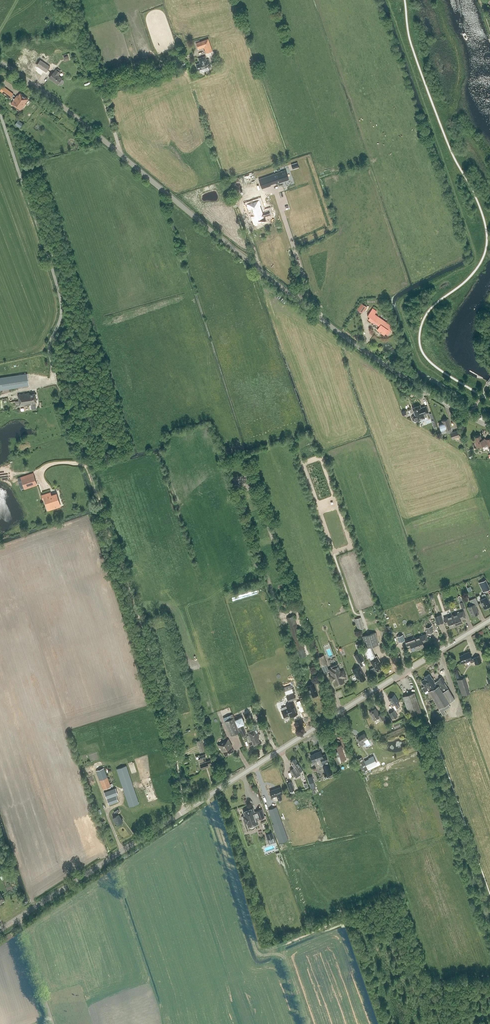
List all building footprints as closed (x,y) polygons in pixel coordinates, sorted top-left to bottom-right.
[(209,40),(197,44),(199,50),(205,48),(207,53),(213,51),(209,40)] [(56,66),(61,60),(54,55),(50,61),(56,66)] [(211,67),(208,59),(206,60),(205,57),(199,59),(200,63),(196,65),(198,71),(200,70),(201,73),(205,71),(204,70),(211,67)] [(37,65),(46,72),(50,67),(41,60),(37,65)] [(58,84),(59,84),(60,85),(61,85),(63,84),(63,83),(64,82),(63,81),(63,80),(62,79),(58,76),(60,73),(56,70),(54,73),(53,72),(49,78),(58,84)] [(3,85),(0,89),(0,91),(10,99),(14,94),(3,85)] [(25,103),(28,99),(20,93),(17,97),(16,97),(11,104),(17,109),(18,108),(21,110),(26,104),(25,103)] [(19,120),(16,124),(21,128),(24,123),(19,120)] [(281,171),(259,179),(260,183),(262,189),(263,188),(269,186),(271,186),(270,184),(272,183),(276,182),(276,184),(289,180),(286,171),(286,170),(281,171)] [(260,200),(247,204),(248,209),(252,208),(253,209),(252,209),(253,210),(255,215),(251,216),(254,225),(267,221),(265,217),(265,216),(268,215),(268,216),(271,215),(269,210),(263,212),(261,205),(260,200)] [(362,313),(366,307),(362,304),(358,310),(362,313)] [(393,327),(378,317),(375,314),(377,311),(373,308),(368,316),(370,317),(368,320),(373,323),(374,322),(380,326),(377,330),(384,334),(385,333),(388,334),(393,327)] [(28,386),(27,374),(0,378),(0,390),(28,386)] [(19,401),(16,402),(16,407),(31,405),(32,410),(36,409),(35,403),(37,403),(36,394),(30,395),(30,393),(18,395),(19,401)] [(413,416),(412,418),(413,420),(418,422),(419,421),(420,419),(424,418),(424,417),(426,416),(426,414),(429,413),(427,406),(421,408),(420,405),(412,408),(415,415),(413,416)] [(443,424),(439,425),(441,431),(445,429),(445,430),(448,429),(449,432),(452,431),(448,419),(442,421),(443,424)] [(460,436),(458,430),(450,433),(452,439),(460,436)] [(475,437),(476,440),(474,441),(476,447),(483,445),(485,447),(488,445),(489,450),(489,437),(482,439),(481,435),(475,437)] [(38,485),(34,475),(21,479),(25,489),(38,485)] [(51,510),(61,506),(57,493),(52,495),(51,492),(43,494),(46,506),(49,505),(51,510)] [(485,580),(481,582),(483,586),(481,587),(484,592),(489,589),(489,588),(485,580)] [(285,610),(291,608),(286,592),(280,594),(285,610)] [(489,606),(489,603),(487,596),(486,596),(485,593),(482,595),(483,598),(480,599),(484,608),(489,606)] [(479,613),(475,606),(479,604),(476,598),(470,600),(472,605),(468,607),(472,616),(476,614),(476,615),(477,614),(479,613)] [(460,620),(466,618),(463,611),(452,615),(456,626),(462,624),(460,620)] [(434,617),(437,625),(444,622),(441,614),(434,617)] [(456,626),(452,615),(444,618),(446,624),(449,624),(450,628),(456,626)] [(300,657),(307,655),(294,616),(288,618),(300,657)] [(364,628),(361,617),(355,619),(358,630),(364,628)] [(374,652),(372,647),(379,645),(376,633),(362,637),(366,647),(364,648),(364,651),(365,651),(365,655),(367,655),(367,659),(369,658),(374,667),(370,669),(372,672),(376,670),(378,672),(383,669),(380,664),(381,663),(377,656),(376,657),(374,652)] [(423,643),(428,641),(426,634),(415,638),(418,649),(424,647),(423,643)] [(395,639),(394,639),(395,642),(396,642),(396,643),(399,642),(405,640),(403,635),(397,637),(394,638),(395,639)] [(418,649),(415,638),(405,641),(407,648),(411,647),(412,651),(418,649)] [(364,660),(360,652),(354,656),(358,663),(364,660)] [(476,664),(482,662),(479,656),(473,658),(472,659),(470,652),(465,653),(466,654),(460,656),(462,663),(470,660),(471,663),(475,661),(476,664)] [(319,658),(322,667),(327,665),(324,656),(319,658)] [(342,678),(346,676),(343,671),(340,672),(338,667),(339,667),(338,666),(337,664),(331,666),(332,668),(329,669),(332,675),(330,675),(332,681),(334,681),(336,685),(344,682),(342,678)] [(364,674),(359,667),(353,670),(355,675),(357,674),(361,681),(366,678),(363,674),(364,674)] [(455,699),(442,678),(441,677),(439,679),(439,680),(434,682),(434,681),(435,681),(433,678),(432,679),(430,674),(424,677),(426,679),(422,681),(425,687),(423,688),(424,691),(425,691),(428,689),(427,688),(428,688),(430,691),(429,691),(443,715),(446,713),(444,710),(450,706),(448,703),(455,699)] [(470,693),(465,677),(457,680),(463,696),(470,693)] [(318,695),(314,683),(307,686),(310,693),(311,693),(312,697),(318,695)] [(294,692),(291,686),(284,688),(286,695),(294,692)] [(289,702),(296,699),(294,693),(287,696),(289,702)] [(410,716),(421,711),(415,693),(403,697),(410,716)] [(395,695),(394,695),(393,694),(389,697),(389,698),(388,698),(393,706),(395,710),(400,707),(398,703),(399,702),(395,695)] [(290,716),(297,714),(293,703),(286,705),(287,706),(281,708),(283,712),(284,717),(290,715),(290,716)] [(380,721),(385,718),(382,713),(379,715),(375,708),(370,712),(374,720),(378,718),(380,721)] [(392,719),(398,716),(394,710),(389,713),(392,719)] [(246,735),(242,725),(245,724),(242,716),(235,719),(242,736),(246,735)] [(231,736),(240,732),(234,718),(225,721),(231,736)] [(256,729),(248,733),(249,736),(248,736),(250,741),(252,740),(254,745),(260,743),(258,738),(259,737),(256,729)] [(371,744),(367,738),(364,733),(358,737),(359,738),(357,740),(361,746),(363,745),(364,746),(365,746),(366,746),(371,744)] [(203,739),(196,741),(200,752),(206,750),(205,746),(207,745),(205,740),(203,740),(203,739)] [(226,756),(234,751),(231,747),(232,746),(228,739),(225,741),(225,740),(218,745),(222,752),(223,752),(226,756)] [(102,742),(88,745),(89,754),(98,752),(98,755),(105,753),(102,742)] [(345,756),(348,755),(344,745),(342,746),(341,744),(336,746),(338,750),(336,751),(337,754),(339,753),(341,760),(346,758),(345,756)] [(323,763),(328,761),(325,755),(322,756),(321,751),(317,753),(311,755),(313,762),(321,759),(323,763)] [(205,758),(206,757),(207,757),(206,755),(205,756),(205,754),(200,756),(201,759),(199,759),(200,764),(202,768),(209,766),(208,764),(211,763),(210,760),(206,762),(205,758)] [(369,759),(364,762),(367,769),(377,764),(373,756),(369,758),(369,759)] [(363,773),(368,771),(367,769),(364,762),(364,761),(362,758),(358,760),(363,773)] [(293,765),(293,766),(294,768),(290,770),(294,776),(296,778),(301,774),(300,773),(303,771),(302,769),(295,759),(291,762),(293,765)] [(333,774),(330,764),(323,766),(326,776),(333,774)] [(139,804),(126,766),(117,769),(130,807),(139,804)] [(103,789),(111,787),(113,786),(113,783),(110,784),(104,768),(96,771),(103,789)] [(295,790),(292,782),(287,784),(290,792),(295,790)] [(281,794),(282,794),(280,787),(270,791),(272,797),(277,795),(278,800),(282,798),(281,794)] [(118,801),(116,795),(118,794),(116,788),(108,791),(105,793),(109,805),(118,801)] [(249,809),(243,811),(245,816),(242,817),(243,816),(246,824),(248,823),(248,824),(249,826),(250,827),(251,828),(252,829),(254,828),(254,827),(255,826),(255,824),(258,823),(257,818),(259,817),(259,819),(259,818),(264,817),(262,809),(261,809),(262,810),(257,811),(256,811),(257,812),(254,812),(253,808),(252,808),(252,807),(249,809)] [(277,807),(268,809),(269,810),(274,824),(273,824),(281,846),(285,845),(284,844),(285,844),(284,842),(289,840),(277,807)] [(118,813),(120,812),(118,809),(114,812),(117,815),(113,818),(117,825),(123,821),(118,813)] [(274,837),(272,831),(266,834),(268,840),(274,837)]
